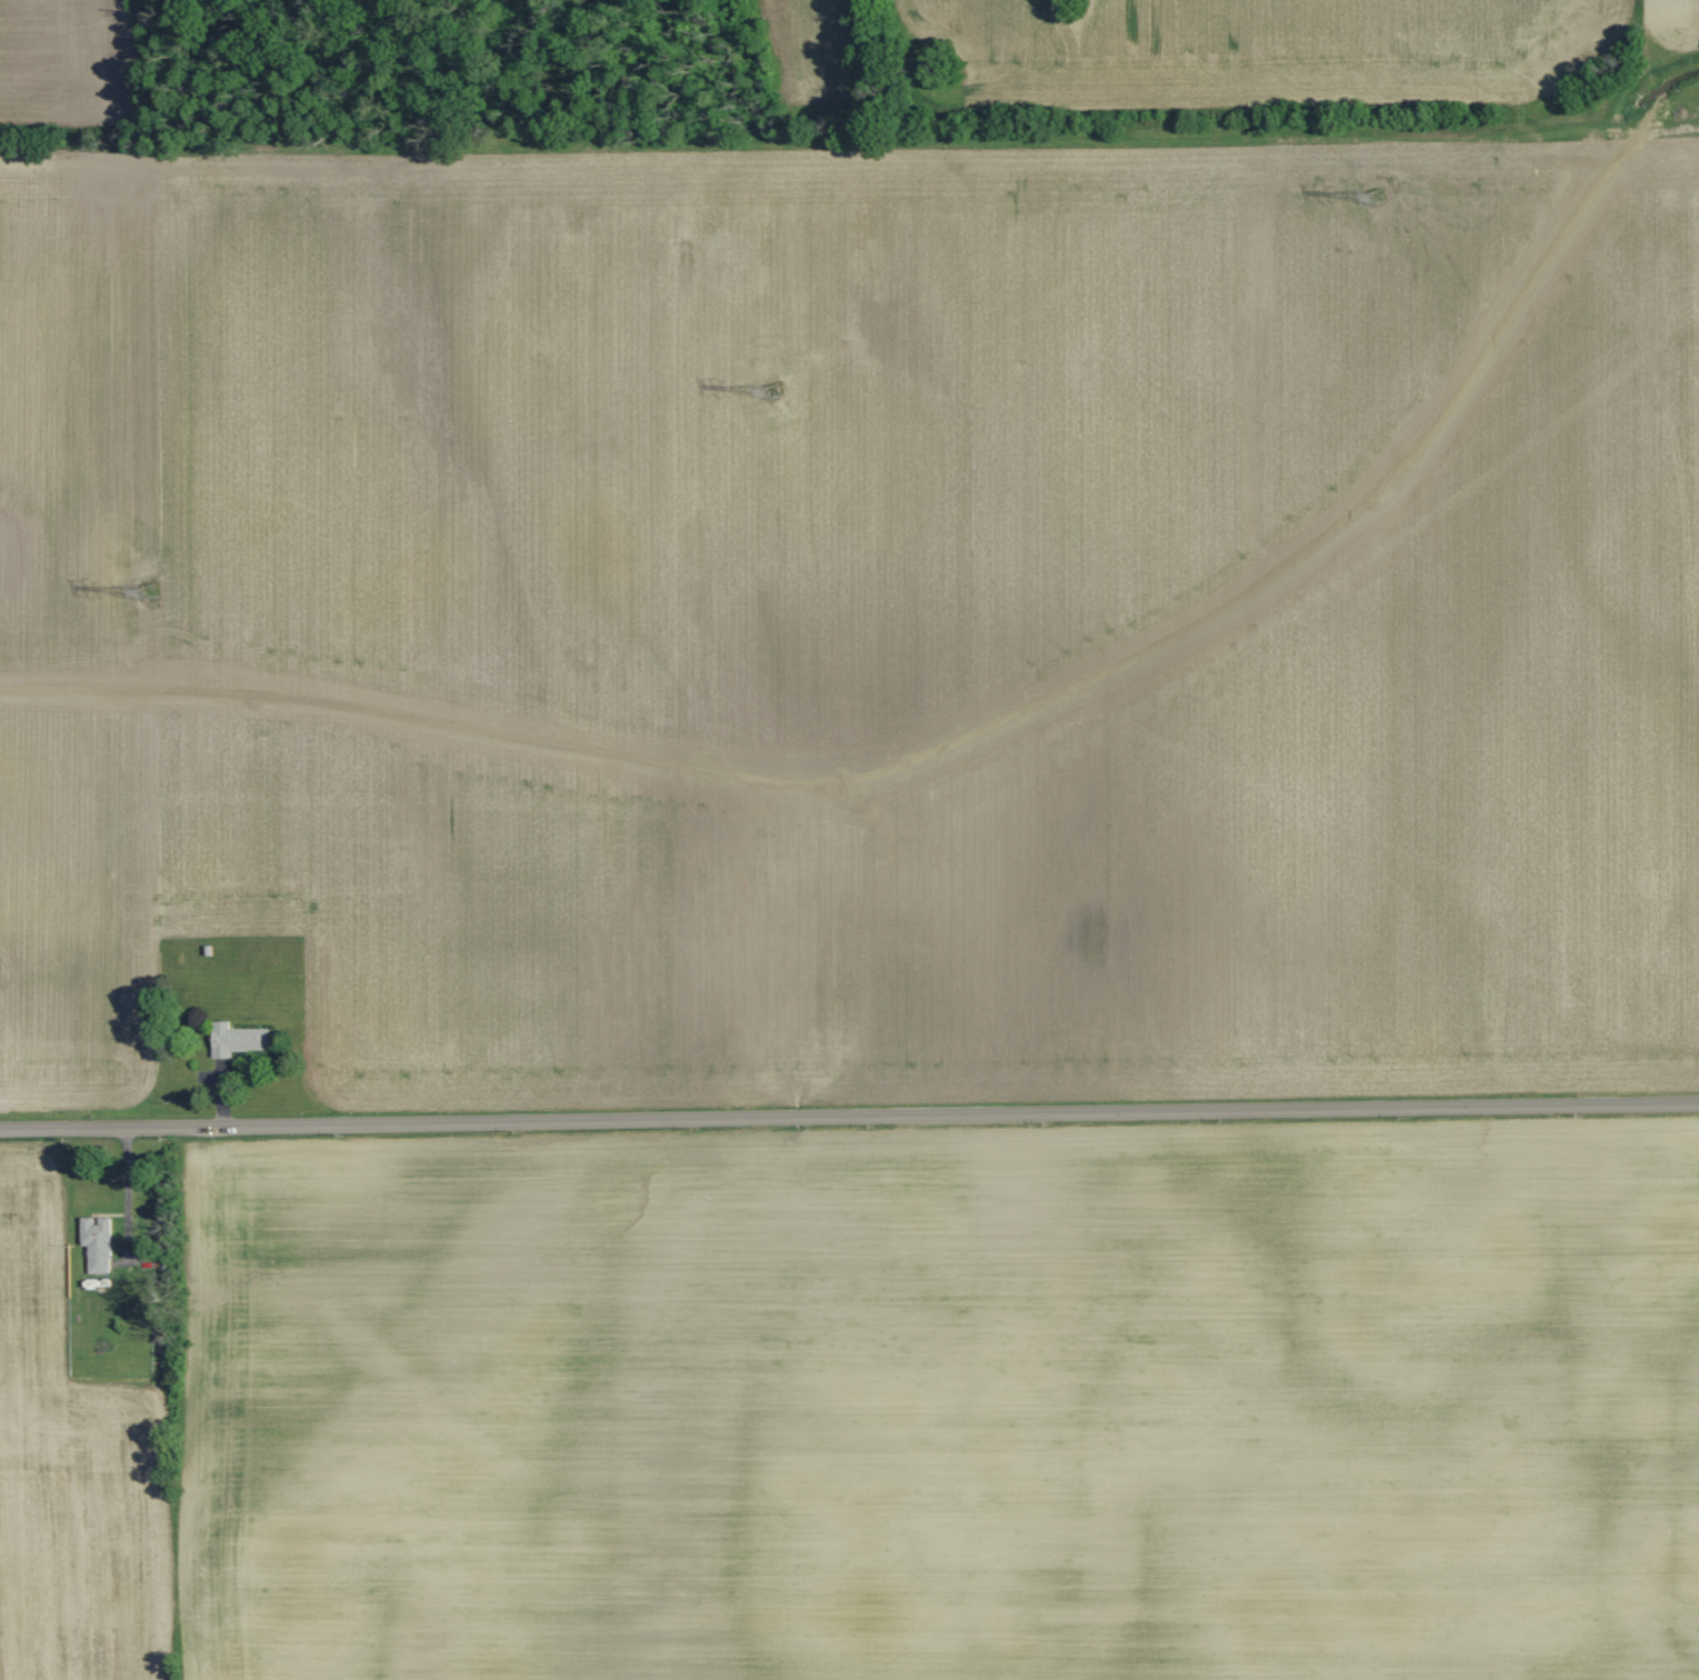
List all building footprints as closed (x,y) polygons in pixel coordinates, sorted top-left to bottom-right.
[(269,1051),(269,1029),(230,1030),(229,1022),(212,1022),(213,1059),(232,1059),(232,1052),(269,1051)] [(111,1275),(110,1218),(96,1219),(96,1218),(81,1219),(82,1247),(89,1247),(89,1275),(111,1275)]
